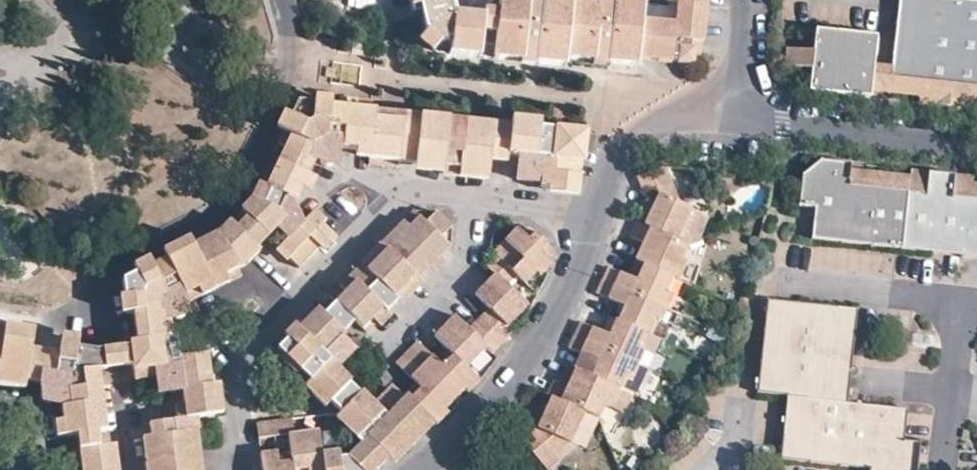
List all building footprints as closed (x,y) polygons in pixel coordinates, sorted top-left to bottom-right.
[(411,7),(419,5),(426,32),(422,36),(434,47),(439,42),(449,43),(449,52),(555,63),(564,64),(564,57),(636,64),(637,55),(641,14),(643,0),(614,0),(613,5),(568,0),(541,0),(541,6),(529,4),(529,0),(499,0),(497,11),(483,9),(482,15),(468,13),(455,11),(452,0),(409,0),(411,7)] [(465,0),(452,0),(455,11),(468,13),(465,0)] [(637,55),(670,58),(670,56),(676,56),(675,58),(694,60),(696,38),(702,38),(703,32),(706,1),(698,0),(674,0),(673,16),(641,14),(637,55)] [(892,67),(891,81),(918,83),(917,94),(916,102),(976,108),(976,0),(899,0),(892,67)] [(810,69),(808,90),(870,97),(870,89),(872,65),(875,37),(834,32),(815,30),(812,51),(786,48),(784,66),(810,69)] [(872,65),(870,89),(889,91),(891,81),(892,67),(872,65)] [(897,92),(917,94),(918,83),(891,81),(889,91),(897,92)] [(420,114),(296,100),(275,144),(283,147),(277,160),(265,185),(256,204),(246,215),(267,235),(275,226),(286,237),(277,246),(298,266),(330,234),(320,224),(310,213),(302,220),(290,208),(317,153),(319,154),(319,157),(319,160),(320,161),(322,163),(323,164),(326,164),(328,164),(331,163),(333,162),(335,160),(336,158),(335,153),(335,151),(333,149),(332,148),(330,148),(330,145),(369,150),(367,163),(388,165),(397,166),(397,160),(415,162),(419,122),(420,115),(420,114)] [(493,122),(463,118),(463,121),(447,119),(447,124),(419,122),(415,162),(442,165),(442,168),(458,170),(458,166),(488,170),(490,151),(493,122)] [(510,124),(493,122),(490,151),(506,152),(510,124)] [(554,131),(538,129),(539,126),(510,124),(506,152),(518,153),(516,178),(532,180),(540,181),(539,185),(577,189),(584,131),(554,128),(554,131)] [(969,194),(970,184),(971,176),(910,169),(909,177),(908,187),(849,181),(849,170),(850,163),(820,160),(801,174),(799,204),(816,205),(813,237),(866,243),(962,254),(976,255),(976,194),(969,194)] [(415,171),(441,174),(442,168),(442,165),(415,162),(415,171)] [(664,166),(635,176),(641,190),(653,185),(668,179),(665,166),(664,166)] [(877,173),(849,170),(849,181),(908,187),(909,177),(877,173)] [(668,179),(653,185),(657,192),(677,202),(668,179)] [(688,207),(677,202),(657,192),(642,223),(675,238),(688,207)] [(705,215),(688,207),(675,238),(684,243),(694,239),(705,215)] [(450,225),(436,212),(412,209),(365,257),(328,294),(334,300),(353,319),(365,331),(375,321),(386,310),(396,299),(393,295),(414,274),(418,277),(429,266),(439,255),(449,245),(439,236),(450,225)] [(267,235),(246,215),(235,226),(256,247),(267,235)] [(256,247),(235,226),(229,220),(220,229),(192,243),(193,244),(212,279),(223,274),(236,267),(245,263),(258,249),(256,247)] [(684,243),(675,238),(642,223),(637,221),(631,236),(638,240),(631,258),(641,262),(671,275),(672,276),(680,258),(677,256),(684,243)] [(540,237),(529,226),(523,226),(519,230),(516,227),(494,250),(496,253),(486,264),(494,272),(507,284),(515,274),(523,282),(535,270),(539,273),(544,269),(551,261),(548,257),(552,253),(552,247),(540,237)] [(193,244),(192,243),(151,264),(135,271),(121,279),(125,312),(132,311),(135,339),(129,340),(129,344),(125,344),(128,364),(132,364),(134,379),(155,377),(158,392),(180,389),(182,403),(184,418),(194,417),(194,416),(214,414),(210,384),(206,353),(177,357),(174,334),(170,335),(167,311),(169,311),(170,314),(172,315),(173,316),(175,317),(178,317),(180,316),(182,315),(184,313),(185,311),(186,308),(185,305),(183,303),(182,301),(179,300),(176,300),(174,300),(174,298),(184,294),(196,287),(210,280),(212,279),(193,244)] [(641,262),(631,258),(624,273),(634,277),(641,262)] [(658,303),(671,275),(641,262),(634,277),(624,273),(607,265),(601,277),(658,303)] [(240,275),(236,267),(223,274),(227,282),(240,275)] [(523,300),(507,284),(494,272),(474,293),(487,307),(477,318),(501,341),(512,330),(504,321),(523,300)] [(227,282),(223,274),(212,279),(213,282),(216,287),(227,282)] [(645,332),(658,303),(601,277),(594,291),(622,304),(615,319),(644,332),(645,332)] [(213,288),(210,280),(196,287),(200,295),(213,288)] [(200,295),(196,287),(184,294),(187,301),(200,295)] [(767,299),(758,390),(786,394),(781,457),(869,468),(869,469),(915,469),(916,460),(918,443),(903,441),(905,408),(875,405),(846,401),(851,357),(856,310),(855,309),(810,304),(767,299)] [(353,319),(334,300),(322,312),(342,331),(353,319)] [(342,331),(322,312),(303,332),(296,326),(276,347),(329,401),(349,381),(348,381),(350,379),(343,372),(341,370),(336,365),(341,360),(352,348),(340,337),(344,333),(342,331)] [(501,341),(477,318),(467,328),(453,314),(443,324),(433,334),(434,335),(447,348),(453,353),(466,366),(486,347),(491,351),(501,341)] [(600,330),(606,333),(613,318),(607,315),(600,330)] [(630,360),(644,332),(615,319),(613,318),(606,333),(600,330),(579,321),(573,333),(630,360)] [(3,328),(0,328),(0,375),(25,379),(48,382),(47,384),(46,384),(44,385),(43,386),(41,388),(40,389),(40,391),(40,393),(40,395),(41,397),(42,398),(43,399),(44,400),(45,401),(47,401),(49,401),(51,401),(52,400),(54,399),(55,398),(56,396),(56,394),(57,393),(59,393),(62,420),(64,435),(76,433),(96,431),(105,429),(97,368),(95,348),(76,345),(77,340),(60,337),(58,350),(30,346),(32,333),(3,328)] [(656,337),(645,332),(644,332),(630,360),(643,366),(656,337)] [(618,389),(630,360),(573,333),(568,346),(594,359),(588,375),(615,388),(618,389)] [(412,343),(406,350),(449,393),(459,383),(464,388),(467,391),(479,379),(466,366),(453,353),(442,365),(436,359),(416,339),(412,343)] [(453,353),(447,348),(436,359),(442,365),(453,353)] [(449,393),(406,350),(399,356),(395,361),(415,381),(420,387),(410,397),(434,421),(436,423),(446,412),(443,409),(438,404),(449,393)] [(572,368),(565,365),(556,382),(564,385),(572,368)] [(545,395),(549,396),(582,413),(595,418),(602,403),(607,405),(615,388),(588,375),(574,369),(565,386),(564,385),(556,382),(552,380),(545,395)] [(359,391),(349,381),(329,401),(339,411),(359,391)] [(420,387),(415,381),(404,391),(406,393),(410,397),(420,387)] [(210,384),(214,414),(222,413),(219,383),(210,384)] [(464,388),(459,383),(449,393),(454,398),(464,388)] [(410,397),(406,393),(402,397),(391,387),(381,397),(375,403),(360,389),(359,391),(339,411),(366,437),(348,456),(339,457),(337,451),(320,453),(323,469),(374,469),(387,456),(407,436),(413,442),(434,421),(410,397)] [(630,394),(618,389),(615,388),(607,405),(622,412),(630,394)] [(454,398),(449,393),(438,404),(443,409),(454,398)] [(520,438),(546,469),(549,469),(559,462),(553,454),(544,444),(552,437),(565,443),(567,444),(582,413),(549,396),(535,427),(520,438)] [(184,418),(182,403),(174,404),(175,419),(184,418)] [(595,418),(582,413),(567,444),(581,450),(595,418)] [(184,418),(149,423),(149,425),(150,435),(195,429),(194,417),(184,418)] [(293,433),(291,417),(256,422),(258,437),(287,433),(293,433)] [(64,435),(62,420),(53,421),(55,436),(64,435)] [(195,429),(150,435),(141,436),(143,451),(145,469),(193,469),(190,446),(198,445),(195,429)] [(320,453),(317,430),(293,433),(287,433),(290,452),(291,460),(292,468),(306,467),(306,469),(323,469),(320,453)] [(96,431),(76,433),(78,448),(99,445),(96,431)] [(544,444),(553,454),(565,443),(552,437),(544,444)] [(107,444),(99,445),(78,448),(80,463),(81,469),(110,469),(107,444)] [(198,445),(190,446),(193,469),(201,469),(198,445)] [(80,463),(78,448),(70,449),(71,464),(80,463)] [(290,452),(274,453),(276,462),(291,460),(290,452)] [(261,455),(263,469),(292,469),(292,468),(291,460),(276,462),(274,453),(261,455)] [(638,459),(630,453),(623,462),(632,468),(638,459)]
